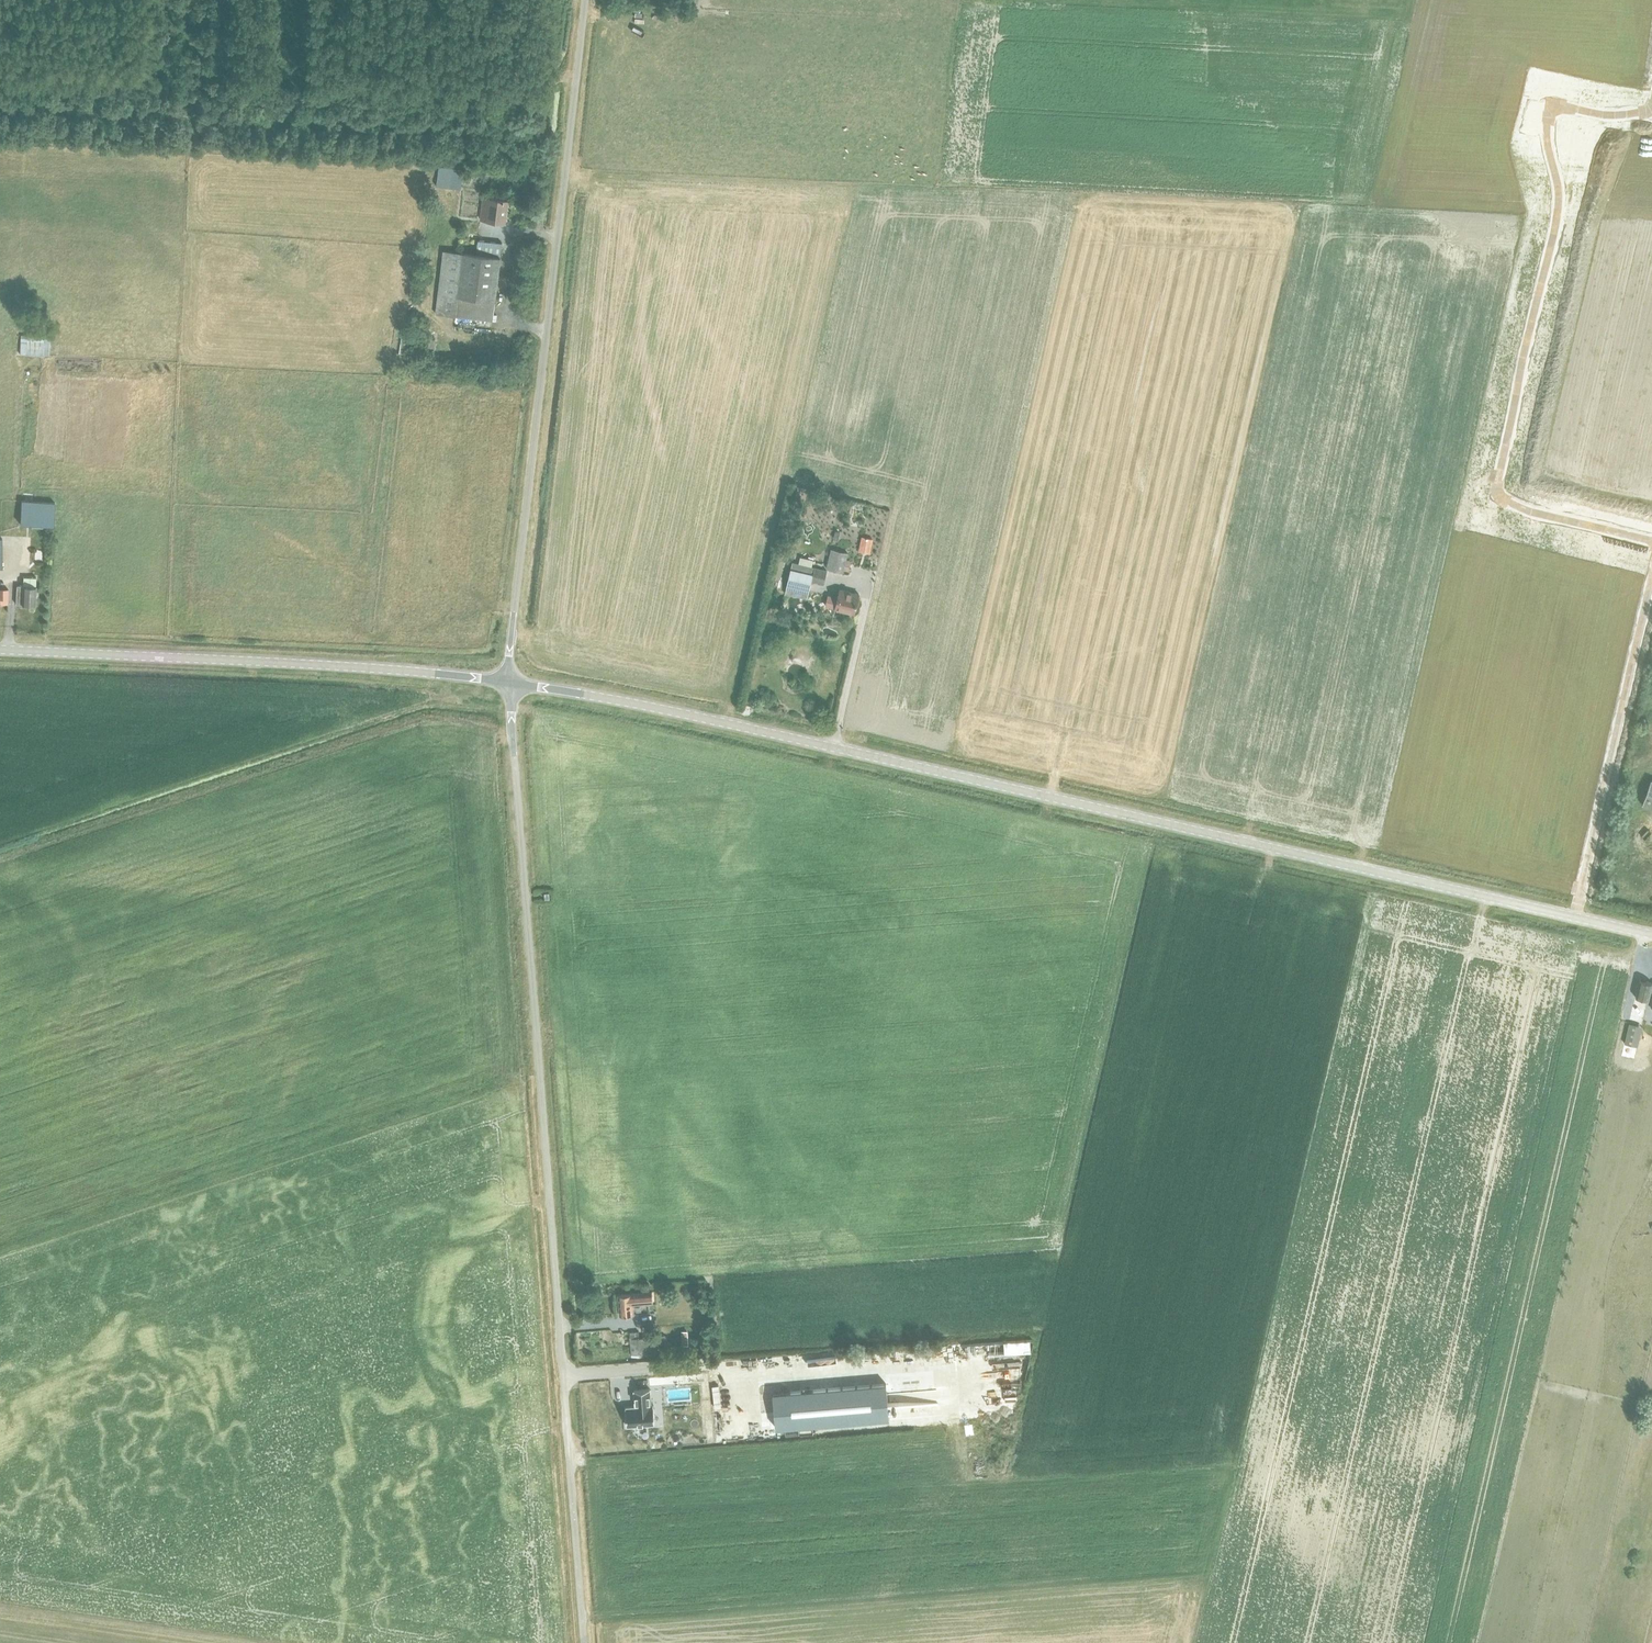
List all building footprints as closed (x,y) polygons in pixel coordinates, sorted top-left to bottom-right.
[(630,33),(632,28),(621,25),(619,30),(630,33)] [(438,184),(463,185),(464,166),(439,165),(438,184)] [(481,219),(504,222),(507,198),(501,197),(501,200),(483,198),(481,219)] [(436,313),(493,320),(502,242),(478,239),(477,255),(444,250),(436,313)] [(399,352),(405,352),(408,328),(403,328),(399,352)] [(20,354),(50,355),(50,336),(21,335),(20,354)] [(20,524),(54,525),(55,502),(21,500),(20,524)] [(32,559),(45,559),(45,547),(32,547),(32,559)] [(827,569),(842,572),(847,552),(832,548),(827,569)] [(793,560),(791,569),(785,592),(808,597),(811,581),(823,584),(827,568),(793,560)] [(16,604),(35,604),(36,586),(17,585),(16,604)] [(8,603),(8,589),(0,589),(0,603),(8,603)] [(830,604),(836,606),(835,608),(854,613),(859,594),(840,589),(838,597),(833,596),(831,597),(830,602),(830,604)] [(1651,808),(1651,779),(1642,804),(1651,808)] [(1646,1010),(1651,984),(1651,982),(1639,980),(1633,1008),(1646,1010)] [(1637,1025),(1629,1023),(1625,1043),(1632,1045),(1637,1025)] [(618,1295),(620,1315),(633,1314),(632,1304),(653,1302),(652,1292),(618,1295)] [(630,1332),(632,1356),(656,1354),(655,1336),(639,1337),(639,1331),(630,1332)] [(667,1344),(666,1334),(657,1335),(658,1345),(667,1344)] [(827,1388),(773,1393),(776,1428),(853,1421),(889,1418),(886,1383),(827,1388)] [(635,1406),(625,1407),(627,1425),(655,1423),(653,1405),(651,1405),(650,1388),(646,1389),(644,1389),(634,1390),(635,1406)] [(747,1431),(736,1433),(737,1441),(749,1438),(747,1431)]
